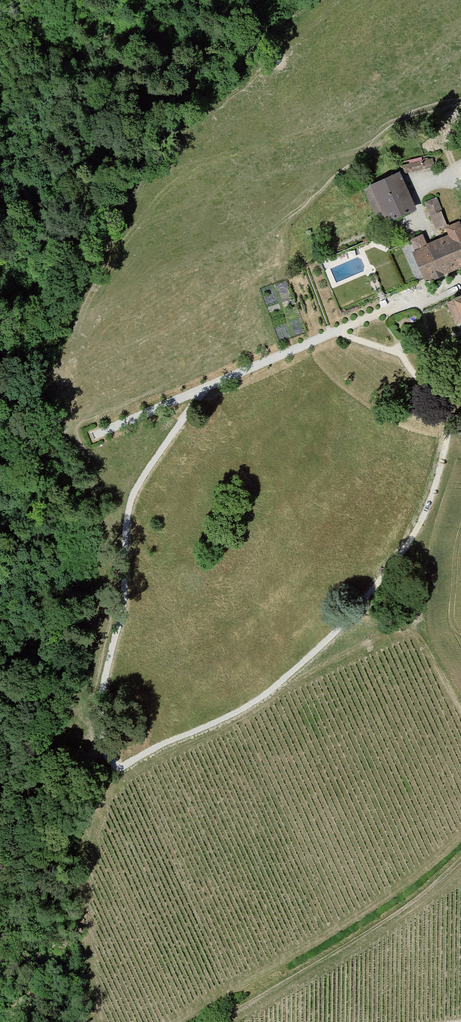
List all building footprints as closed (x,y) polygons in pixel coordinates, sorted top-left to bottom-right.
[(430,160),(399,167),(401,177),(432,169),(430,160)] [(400,175),(364,190),(376,218),(382,215),(387,225),(416,212),(400,175)] [(434,198),(422,203),(434,229),(445,224),(434,198)] [(424,287),(460,272),(460,221),(444,227),(449,237),(426,246),(422,236),(410,241),(415,253),(411,254),(424,287)] [(453,301),(460,321),(460,298),(453,301)]
